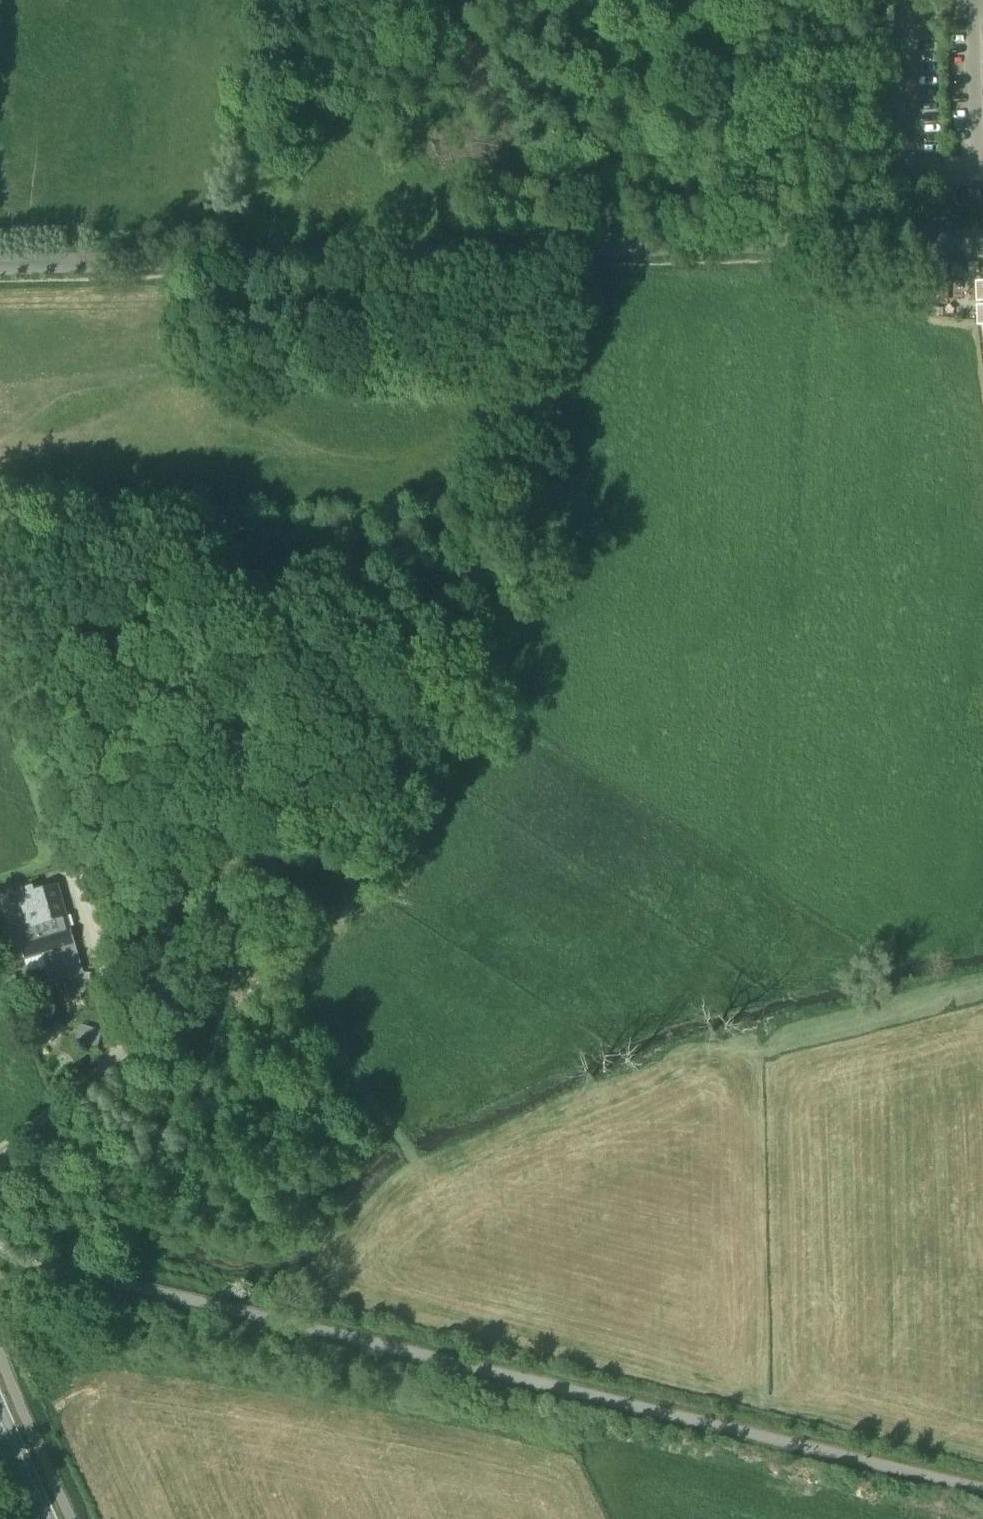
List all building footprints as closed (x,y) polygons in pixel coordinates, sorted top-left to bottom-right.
[(948,282),(934,282),(935,304),(948,304),(948,282)] [(85,973),(66,915),(58,886),(34,893),(33,887),(20,891),(22,899),(31,926),(34,925),(39,938),(70,929),(74,944),(44,953),(52,982),(85,973)] [(18,944),(20,944),(39,938),(34,925),(31,926),(22,899),(7,903),(18,944)] [(39,938),(44,953),(74,944),(70,929),(39,938)] [(44,953),(39,938),(20,944),(24,959),(44,953)] [(77,1042),(98,1049),(104,1032),(82,1025),(77,1042)]
